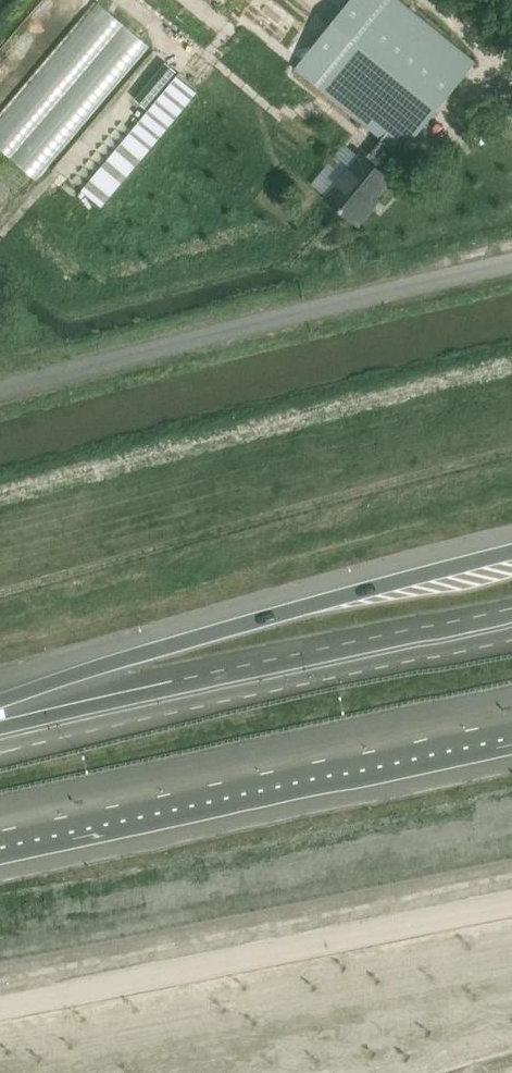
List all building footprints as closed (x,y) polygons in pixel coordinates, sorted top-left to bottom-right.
[(398,0),(211,0),(383,139),(367,159),(361,155),(327,199),(359,225),(372,210),(367,206),(374,197),(376,199),(392,180),(383,173),(405,146),(407,147),(475,63),(398,0)]
